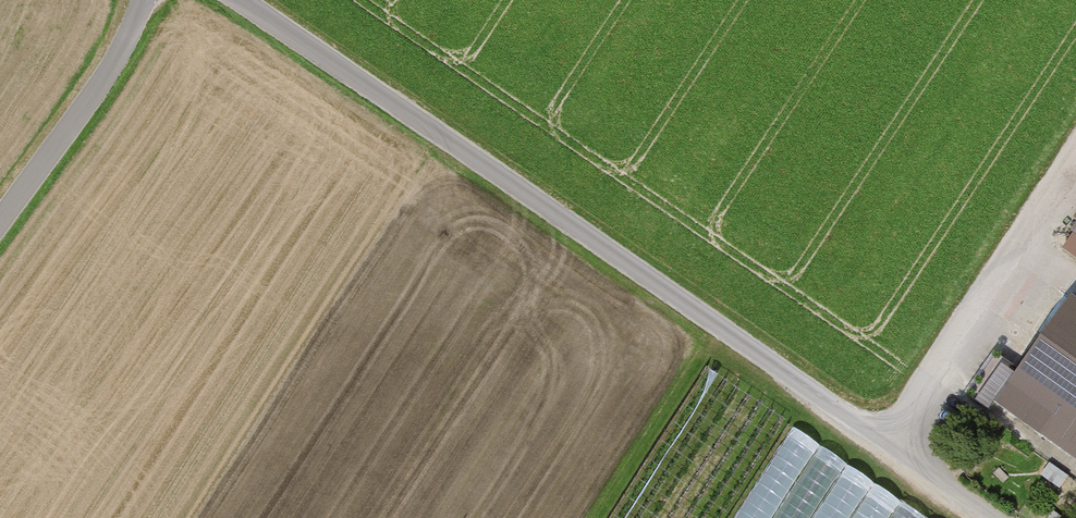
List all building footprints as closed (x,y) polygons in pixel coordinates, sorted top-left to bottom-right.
[(1002,402),(1075,453),(1075,299),(1002,402)] [(735,517),(928,517),(789,432),(735,517)]
